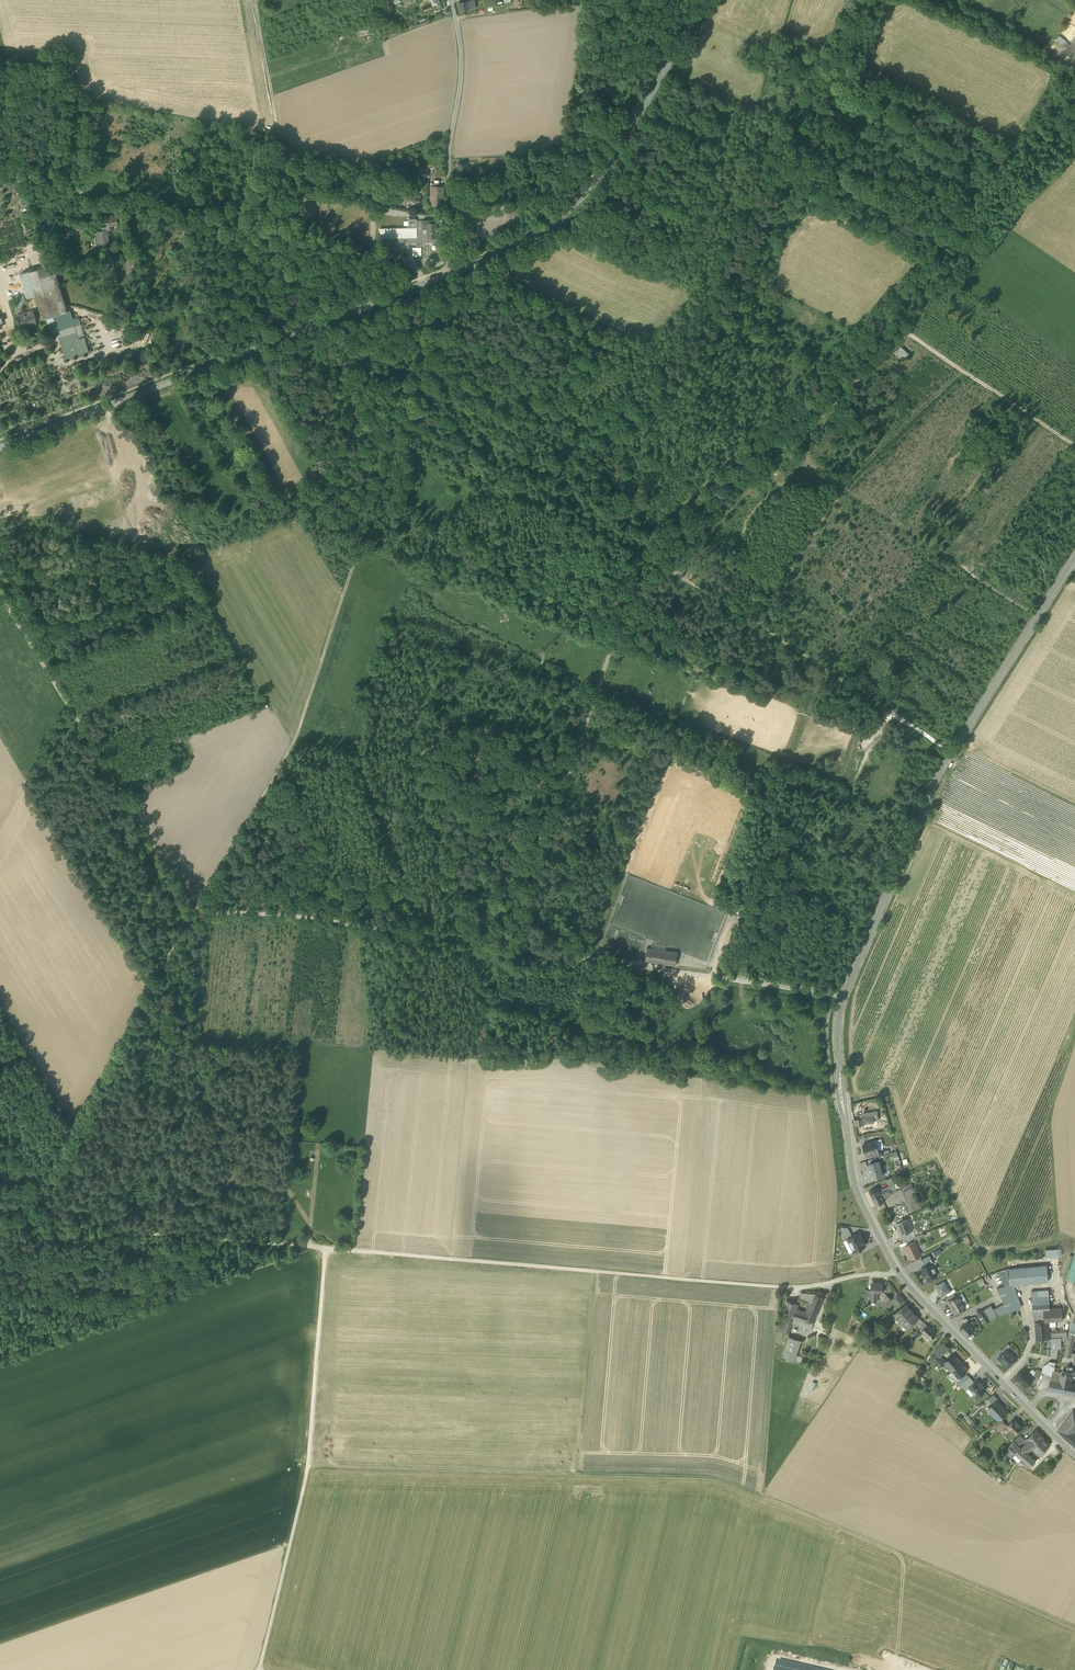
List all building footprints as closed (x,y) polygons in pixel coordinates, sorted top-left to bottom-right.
[(457,173),(466,173),(466,166),(467,164),(458,163),(457,173)] [(13,244),(15,250),(39,243),(23,186),(0,193),(0,199),(0,200),(13,244)] [(432,205),(440,206),(441,196),(436,196),(436,186),(431,186),(430,196),(433,196),(432,205)] [(377,194),(398,198),(399,193),(378,188),(377,194)] [(398,198),(406,200),(407,192),(408,192),(408,191),(400,189),(399,193),(398,198)] [(406,200),(412,202),(419,203),(421,195),(408,192),(407,192),(406,200)] [(15,250),(13,244),(10,244),(0,209),(0,254),(15,250)] [(105,218),(107,226),(108,230),(112,229),(111,226),(118,225),(116,216),(112,216),(112,215),(108,215),(108,217),(105,218)] [(421,237),(422,237),(422,228),(422,225),(416,225),(416,220),(416,219),(408,219),(409,227),(380,228),(380,238),(407,237),(413,237),(421,237)] [(427,228),(427,237),(436,236),(436,235),(436,220),(422,220),(422,225),(422,228),(427,228)] [(427,228),(422,228),(422,237),(423,239),(425,241),(427,241),(436,241),(438,240),(440,239),(440,237),(439,236),(438,235),(436,235),(436,236),(427,237),(427,228)] [(99,231),(100,238),(101,245),(102,248),(110,246),(109,243),(106,243),(104,230),(103,230),(99,231)] [(413,237),(413,242),(416,242),(416,246),(421,246),(421,244),(421,237),(413,237)] [(124,258),(127,273),(137,271),(134,256),(124,258)] [(43,318),(46,317),(67,311),(53,264),(28,271),(29,271),(36,295),(43,318)] [(29,271),(21,273),(28,297),(36,295),(29,271)] [(59,337),(66,358),(88,352),(84,337),(78,338),(75,326),(73,319),(70,310),(67,311),(46,317),(52,339),(59,337)] [(17,316),(20,326),(31,323),(31,326),(37,324),(33,311),(17,316)] [(893,352),(901,360),(908,354),(901,346),(893,352)] [(645,961),(676,965),(677,956),(669,955),(669,951),(666,950),(651,948),(647,948),(645,961)] [(855,1125),(865,1124),(874,1123),(874,1121),(873,1116),(866,1117),(863,1117),(854,1119),(855,1125)] [(867,1153),(870,1155),(872,1154),(879,1151),(879,1150),(875,1140),(863,1145),(865,1151),(866,1151),(867,1153)] [(872,1154),(874,1158),(883,1155),(882,1152),(881,1149),(879,1150),(879,1151),(872,1154)] [(866,1161),(860,1163),(862,1171),(868,1169),(866,1161)] [(879,1161),(868,1165),(872,1179),(883,1176),(879,1161)] [(888,1186),(890,1190),(896,1188),(894,1184),(892,1180),(887,1183),(888,1186)] [(902,1186),(912,1210),(921,1206),(911,1183),(902,1186)] [(879,1191),(881,1194),(885,1192),(890,1190),(888,1186),(880,1189),(881,1190),(879,1191)] [(869,1191),(873,1198),(881,1194),(879,1191),(877,1187),(869,1191)] [(897,1192),(896,1188),(890,1190),(885,1192),(887,1195),(887,1196),(887,1197),(897,1192)] [(882,1198),(881,1194),(873,1198),(876,1206),(884,1202),(882,1198)] [(910,1231),(912,1230),(910,1224),(909,1225),(907,1219),(896,1223),(899,1229),(900,1229),(902,1234),(910,1231)] [(842,1236),(850,1232),(848,1227),(841,1226),(842,1236)] [(902,1234),(900,1234),(903,1241),(912,1237),(910,1231),(902,1234)] [(848,1241),(850,1245),(863,1239),(861,1234),(860,1234),(859,1233),(848,1238),(848,1239),(849,1240),(848,1241)] [(866,1244),(863,1239),(850,1245),(852,1249),(853,1249),(854,1251),(866,1246),(865,1244),(866,1244)] [(905,1246),(911,1259),(921,1254),(915,1241),(905,1246)] [(1046,1256),(1061,1255),(1061,1248),(1046,1249),(1046,1256)] [(1074,1282),(1074,1252),(1074,1256),(1069,1271),(1066,1280),(1074,1282)] [(1069,1271),(1074,1256),(1069,1254),(1064,1270),(1069,1271)] [(930,1255),(921,1260),(924,1266),(931,1263),(933,1262),(930,1255)] [(923,1272),(926,1276),(928,1280),(937,1275),(935,1271),(936,1270),(934,1267),(933,1267),(931,1263),(924,1266),(921,1267),(923,1272)] [(1009,1268),(1010,1284),(1013,1284),(1048,1281),(1047,1264),(1009,1268)] [(941,1296),(946,1293),(950,1291),(944,1281),(935,1286),(941,1296)] [(872,1282),(871,1291),(871,1292),(877,1292),(882,1293),(883,1283),(872,1282)] [(1015,1288),(1013,1284),(1010,1284),(1007,1285),(997,1288),(1003,1300),(1004,1304),(1008,1311),(1009,1313),(1022,1307),(1017,1294),(1015,1288)] [(1049,1302),(1049,1290),(1037,1291),(1039,1303),(1049,1302)] [(877,1301),(877,1292),(871,1292),(871,1291),(869,1291),(869,1299),(871,1299),(871,1301),(877,1301)] [(796,1309),(794,1317),(813,1323),(824,1297),(815,1294),(801,1292),(799,1299),(809,1302),(806,1312),(796,1309)] [(893,1299),(899,1306),(905,1301),(897,1292),(893,1299)] [(882,1303),(888,1307),(893,1299),(887,1295),(882,1303)] [(949,1304),(950,1307),(962,1300),(959,1295),(956,1296),(949,1300),(950,1303),(949,1304)] [(783,1313),(794,1317),(796,1309),(798,1304),(787,1300),(783,1313)] [(966,1306),(962,1300),(950,1307),(952,1310),(954,1310),(955,1312),(962,1308),(966,1306)] [(1050,1308),(1049,1302),(1039,1303),(1032,1303),(1034,1316),(1041,1316),(1041,1321),(1044,1321),(1043,1309),(1050,1308)] [(902,1322),(907,1328),(911,1325),(913,1325),(914,1324),(915,1323),(915,1321),(919,1318),(906,1303),(895,1313),(896,1314),(896,1316),(902,1322)] [(994,1309),(997,1315),(1006,1311),(1003,1304),(994,1309)] [(984,1309),(991,1319),(997,1315),(994,1309),(991,1305),(984,1309)] [(1062,1307),(1050,1308),(1043,1309),(1044,1321),(1046,1321),(1049,1321),(1056,1321),(1063,1320),(1062,1307)] [(981,1319),(984,1324),(991,1319),(984,1309),(977,1313),(981,1319)] [(792,1322),(794,1317),(783,1313),(778,1329),(789,1333),(789,1332),(792,1322)] [(793,1324),(811,1329),(813,1323),(794,1317),(792,1322),(793,1324)] [(918,1328),(919,1327),(922,1321),(919,1318),(915,1321),(915,1323),(914,1324),(918,1328)] [(960,1328),(967,1336),(974,1329),(967,1321),(960,1328)] [(1035,1322),(1036,1337),(1044,1337),(1044,1338),(1048,1338),(1050,1338),(1050,1331),(1049,1331),(1049,1327),(1049,1321),(1046,1321),(1044,1321),(1041,1321),(1035,1322)] [(921,1330),(930,1340),(936,1334),(928,1325),(927,1325),(922,1330),(921,1330)] [(1052,1330),(1052,1331),(1052,1338),(1061,1337),(1067,1337),(1067,1330),(1052,1330)] [(1074,1335),(1074,1334),(1069,1332),(1064,1355),(1074,1358),(1074,1357),(1074,1354),(1071,1353),(1074,1340),(1074,1335)] [(782,1358),(794,1362),(795,1361),(797,1355),(801,1341),(788,1337),(782,1358)] [(1052,1338),(1050,1338),(1050,1339),(1051,1339),(1051,1341),(1051,1347),(1050,1356),(1056,1357),(1061,1338),(1061,1337),(1052,1338)] [(935,1353),(939,1357),(948,1349),(943,1343),(934,1351),(935,1353)] [(1001,1350),(1003,1352),(1007,1349),(1011,1346),(1008,1343),(1001,1350)] [(1017,1359),(1010,1352),(1007,1349),(1003,1352),(998,1357),(1008,1367),(1017,1359)] [(941,1367),(945,1364),(945,1363),(939,1357),(935,1353),(931,1356),(941,1367)] [(945,1364),(951,1371),(961,1363),(954,1355),(945,1363),(945,1364)] [(1041,1372),(1051,1376),(1052,1370),(1054,1370),(1055,1362),(1049,1361),(1044,1365),(1041,1372)] [(963,1365),(961,1363),(951,1371),(954,1375),(952,1377),(956,1381),(968,1370),(966,1368),(964,1365),(963,1365)] [(1063,1369),(1062,1372),(1061,1379),(1061,1382),(1066,1382),(1070,1383),(1073,1372),(1072,1372),(1073,1367),(1067,1366),(1066,1370),(1063,1369)] [(1033,1378),(1032,1377),(1029,1373),(1029,1371),(1026,1368),(1024,1369),(1024,1368),(1016,1376),(1022,1382),(1021,1383),(1025,1386),(1032,1380),(1033,1378)] [(1032,1380),(1037,1382),(1041,1372),(1036,1369),(1035,1371),(1033,1375),(1032,1377),(1033,1378),(1032,1380)] [(1062,1372),(1054,1370),(1052,1370),(1051,1376),(1050,1379),(1061,1382),(1061,1379),(1062,1372)] [(962,1383),(968,1389),(969,1387),(974,1382),(970,1377),(965,1381),(962,1383)] [(1048,1389),(1064,1392),(1066,1382),(1061,1382),(1050,1379),(1048,1389)] [(974,1382),(969,1387),(978,1397),(986,1389),(983,1386),(983,1385),(980,1382),(980,1383),(977,1380),(974,1382)] [(1070,1383),(1066,1382),(1064,1392),(1074,1394),(1074,1384),(1070,1383)] [(988,1398),(993,1403),(996,1400),(997,1400),(998,1399),(994,1394),(988,1398)] [(992,1414),(996,1418),(1002,1413),(1003,1415),(1007,1411),(997,1400),(996,1400),(993,1403),(988,1408),(993,1413),(992,1414)] [(1073,1410),(1058,1430),(1067,1439),(1070,1441),(1074,1435),(1074,1433),(1073,1432),(1074,1429),(1074,1412),(1073,1410)] [(994,1425),(998,1430),(1006,1425),(1003,1419),(994,1425)] [(1007,1433),(1012,1438),(1023,1427),(1014,1419),(1007,1426),(1011,1430),(1007,1433)] [(1027,1439),(1033,1445),(1042,1437),(1043,1436),(1036,1429),(1027,1439)] [(1016,1444),(1018,1442),(1022,1438),(1019,1435),(1013,1442),(1016,1444)] [(1049,1445),(1042,1437),(1033,1445),(1032,1447),(1040,1456),(1044,1452),(1043,1451),(1049,1445)] [(1032,1447),(1033,1445),(1027,1439),(1025,1441),(1028,1443),(1023,1450),(1026,1453),(1032,1447)] [(1019,1447),(1018,1446),(1016,1444),(1011,1450),(1014,1453),(1019,1447)] [(1023,1450),(1019,1447),(1014,1453),(1016,1454),(1021,1459),(1026,1453),(1023,1450)] [(1006,1451),(1013,1457),(1016,1454),(1014,1453),(1011,1450),(1008,1448),(1006,1451)] [(1035,1460),(1039,1456),(1034,1452),(1030,1456),(1035,1460)] [(1021,1459),(1030,1467),(1035,1461),(1026,1453),(1021,1459)] [(900,1665),(910,1669),(913,1662),(903,1658),(900,1665)] [(777,1661),(775,1669),(813,1669),(777,1661)]
